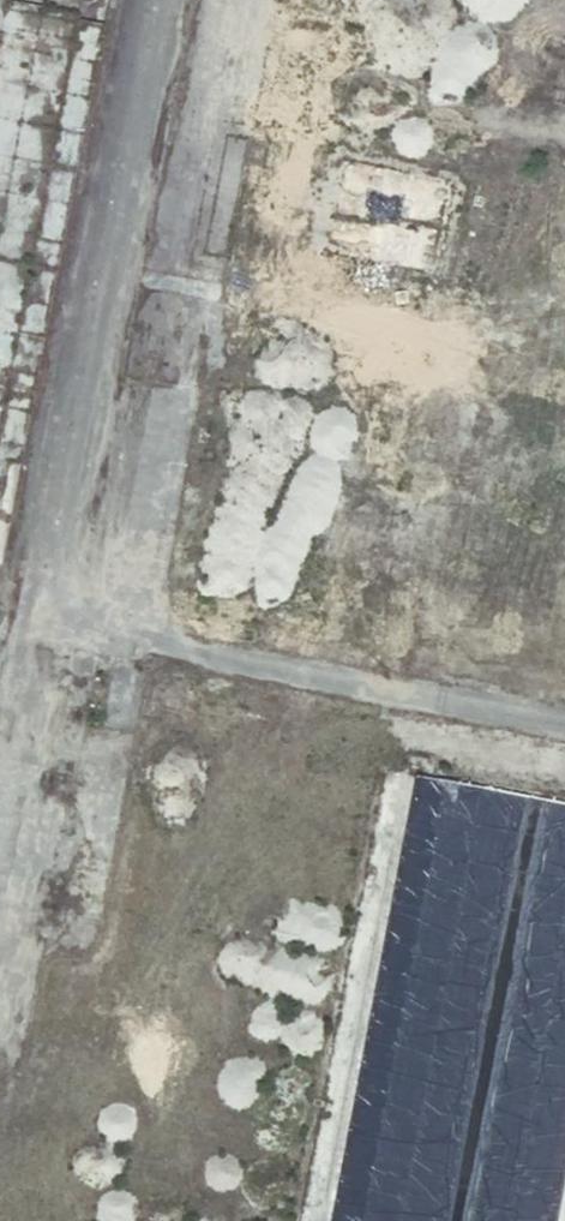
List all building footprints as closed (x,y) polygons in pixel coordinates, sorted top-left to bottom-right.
[(488,756),(479,796),(446,790),(454,746),(344,724),(335,768),(370,776),(284,1220),(564,1220),(564,770),(488,756)]
